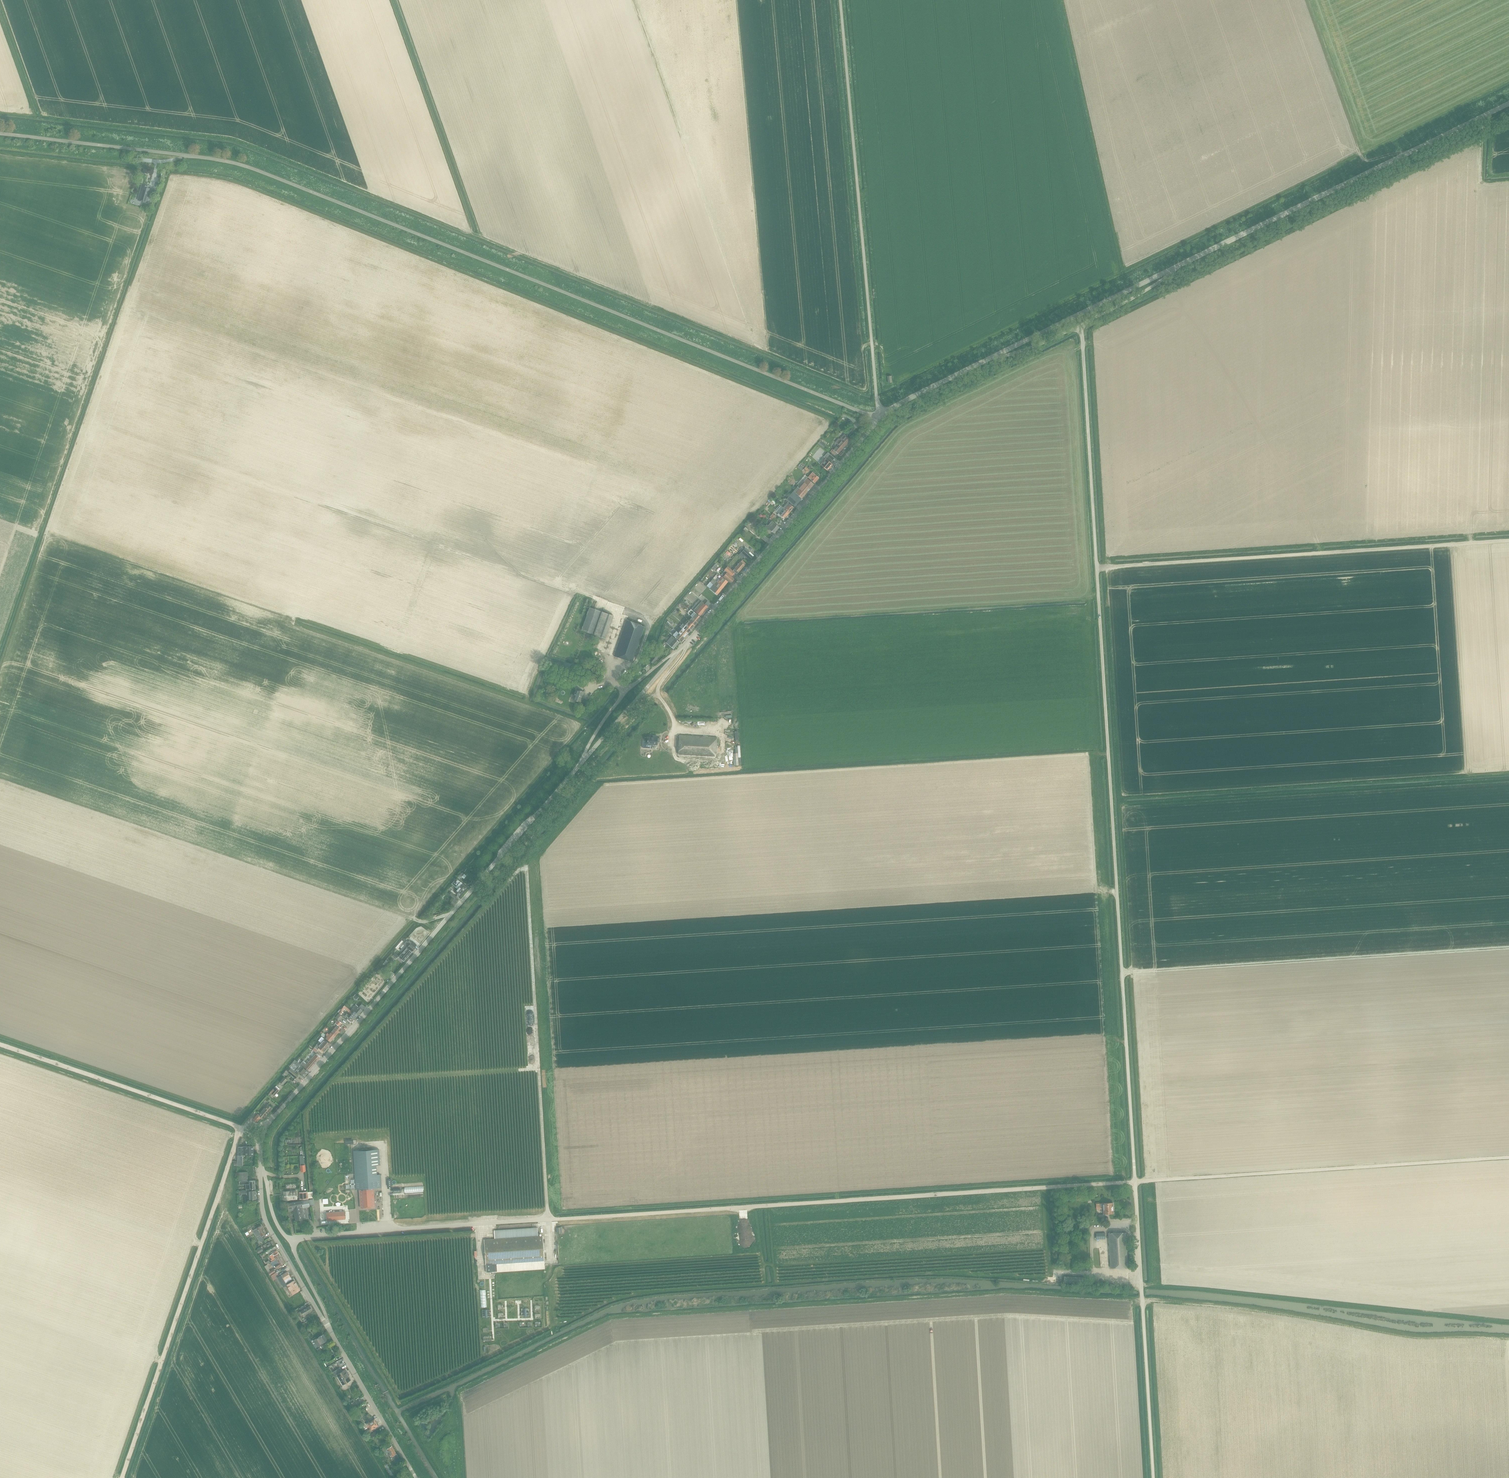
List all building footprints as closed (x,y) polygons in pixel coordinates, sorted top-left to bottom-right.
[(147,203),(148,199),(149,199),(151,194),(154,195),(155,190),(146,188),(146,186),(142,185),(139,195),(141,195),(139,201),(147,203)] [(838,445),(843,449),(851,440),(844,434),(840,439),(839,439),(835,443),(838,445)] [(834,452),(838,455),(843,449),(838,445),(833,450),(834,452)] [(828,453),(824,457),(827,459),(829,461),(831,463),(835,458),(829,453),(828,453)] [(827,459),(822,465),(824,467),(828,470),(833,465),(831,463),(829,461),(827,459)] [(829,472),(824,468),(822,471),(825,474),(821,478),(822,480),(829,472)] [(808,477),(811,480),(815,483),(820,478),(813,472),(808,477)] [(787,499),(791,503),(795,507),(814,484),(811,481),(807,478),(801,485),(802,486),(801,487),(799,486),(787,499)] [(788,502),(783,508),(790,513),(794,508),(790,504),(788,502)] [(776,511),(781,515),(785,518),(790,513),(783,508),(781,506),(780,507),(779,506),(776,510),(777,511),(776,511)] [(770,529),(774,533),(780,527),(773,521),(767,527),(770,529)] [(743,550),(741,552),(745,556),(746,556),(750,560),(753,557),(749,553),(750,552),(745,548),(743,550)] [(733,570),(737,574),(746,564),(742,560),(733,570)] [(734,572),(727,566),(724,570),(731,576),(734,572)] [(727,580),(731,583),(734,579),(724,571),(721,575),(727,580)] [(728,582),(724,579),(723,578),(721,580),(720,579),(717,582),(716,581),(713,585),(720,591),(728,582)] [(717,595),(720,591),(713,585),(710,582),(709,584),(712,586),(709,589),(713,592),(717,595)] [(710,590),(708,589),(706,592),(704,590),(701,594),(703,596),(700,599),(702,600),(710,590)] [(691,608),(696,613),(700,616),(708,607),(709,608),(712,605),(707,601),(705,604),(698,599),(695,603),(695,604),(691,608)] [(593,635),(601,612),(589,608),(582,631),(593,635)] [(692,617),(698,622),(701,618),(696,613),(695,614),(691,610),(688,613),(692,617)] [(602,612),(594,634),(605,638),(613,616),(602,612)] [(675,626),(675,625),(678,628),(681,625),(673,617),(670,620),(675,626)] [(692,617),(689,621),(694,626),(698,622),(692,617)] [(644,626),(640,625),(626,620),(614,656),(632,662),(644,626)] [(685,625),(691,630),(694,626),(689,621),(685,625)] [(691,630),(685,625),(682,629),(688,634),(691,630)] [(684,638),(688,634),(682,629),(679,627),(676,631),(679,633),(684,638)] [(672,635),(675,637),(681,642),(684,638),(679,633),(676,636),(673,633),(672,635)] [(679,642),(675,639),(672,636),(666,643),(669,646),(673,649),(679,642)] [(653,664),(660,654),(657,652),(649,661),(653,664)] [(573,700),(575,701),(580,702),(584,692),(576,689),(573,700)] [(716,757),(716,742),(717,737),(679,735),(678,755),(683,755),(716,757)] [(643,740),(642,748),(652,748),(652,744),(657,744),(657,742),(659,742),(660,738),(657,738),(657,736),(653,736),(653,738),(647,737),(647,740),(643,740)] [(459,896),(467,887),(463,883),(462,884),(459,880),(464,874),(462,872),(457,879),(458,880),(456,882),(454,881),(452,884),(458,889),(455,892),(459,896)] [(404,961),(415,948),(414,948),(411,945),(410,944),(408,942),(406,941),(403,945),(407,948),(399,957),(404,961)] [(359,1007),(356,1005),(351,1011),(353,1013),(354,1011),(358,1015),(365,1007),(362,1004),(359,1007)] [(342,1012),(343,1010),(345,1008),(352,1014),(350,1016),(347,1013),(345,1016),(348,1018),(349,1017),(353,1021),(358,1015),(354,1011),(353,1013),(351,1011),(345,1005),(343,1007),(344,1007),(339,1013),(343,1017),(344,1015),(345,1016),(346,1015),(342,1012)] [(344,1031),(341,1027),(339,1026),(342,1023),(338,1020),(335,1023),(334,1025),(336,1027),(334,1029),(338,1033),(339,1031),(342,1033),(344,1031)] [(335,1036),(338,1033),(334,1029),(333,1030),(327,1026),(326,1027),(331,1032),(335,1036)] [(330,1042),(335,1036),(331,1032),(329,1034),(328,1033),(326,1035),(328,1036),(326,1038),(330,1042)] [(330,1044),(326,1041),(324,1039),(321,1043),(319,1042),(315,1047),(317,1049),(320,1051),(322,1054),(324,1052),(328,1048),(327,1048),(330,1044)] [(320,1058),(316,1054),(308,1063),(307,1062),(306,1063),(304,1061),(301,1064),(305,1067),(309,1071),(320,1058)] [(308,1071),(305,1068),(296,1061),(294,1063),(299,1068),(296,1071),(296,1072),(299,1074),(300,1073),(304,1077),(308,1071)] [(296,1078),(298,1075),(291,1069),(288,1072),(296,1078)] [(279,1090),(275,1087),(270,1093),(274,1096),(279,1090)] [(273,1108),(269,1104),(268,1104),(259,1115),(258,1114),(254,1119),(257,1122),(261,1117),(263,1119),(273,1108)] [(243,1166),(243,1155),(248,1155),(253,1155),(253,1146),(238,1147),(238,1152),(238,1155),(237,1155),(237,1161),(238,1166),(243,1166)] [(359,1189),(361,1208),(375,1207),(374,1188),(381,1187),(380,1174),(377,1175),(376,1165),(380,1165),(379,1149),(353,1151),(356,1189),(359,1189)] [(247,1172),(238,1172),(239,1185),(248,1184),(247,1172)] [(255,1180),(249,1181),(249,1184),(246,1184),(246,1189),(255,1189),(255,1180)] [(298,1200),(297,1194),(297,1191),(289,1191),(284,1192),(284,1199),(289,1199),(294,1199),(294,1200),(298,1200)] [(289,1210),(294,1209),(296,1220),(303,1219),(301,1208),(310,1206),(314,1205),(313,1199),(308,1200),(287,1204),(289,1210)] [(1104,1214),(1108,1214),(1113,1213),(1113,1202),(1103,1203),(1096,1204),(1097,1209),(1103,1209),(1104,1214)] [(345,1212),(327,1213),(327,1221),(345,1219),(345,1212)] [(266,1234),(261,1226),(257,1228),(253,1230),(257,1236),(258,1238),(266,1234)] [(484,1239),(486,1264),(486,1272),(492,1272),(545,1269),(542,1235),(538,1236),(537,1227),(494,1230),(495,1239),(484,1239)] [(1126,1232),(1108,1233),(1111,1268),(1128,1267),(1126,1232)] [(272,1262),(281,1257),(277,1250),(272,1253),(273,1254),(270,1255),(272,1259),(271,1260),(272,1261),(272,1262)] [(275,1266),(276,1268),(280,1266),(285,1263),(281,1257),(272,1262),(272,1261),(270,1262),(273,1267),(275,1266)] [(293,1294),(296,1292),(300,1290),(293,1278),(292,1279),(287,1271),(283,1274),(281,1275),(284,1280),(281,1282),(283,1284),(286,1282),(293,1294)] [(306,1314),(308,1313),(312,1310),(310,1306),(307,1307),(305,1305),(303,1306),(301,1307),(300,1308),(301,1310),(298,1312),(302,1319),(307,1316),(306,1314)] [(318,1346),(323,1343),(328,1340),(324,1334),(320,1336),(314,1340),(318,1346)] [(343,1384),(346,1382),(351,1380),(345,1370),(342,1371),(340,1368),(333,1372),(336,1377),(338,1376),(343,1384)] [(368,1423),(371,1428),(379,1425),(377,1421),(376,1421),(375,1419),(372,1420),(368,1423)] [(389,1451),(389,1452),(394,1450),(391,1444),(387,1446),(382,1449),(385,1454),(389,1451)] [(401,1461),(394,1450),(389,1452),(396,1464),(401,1461)]
